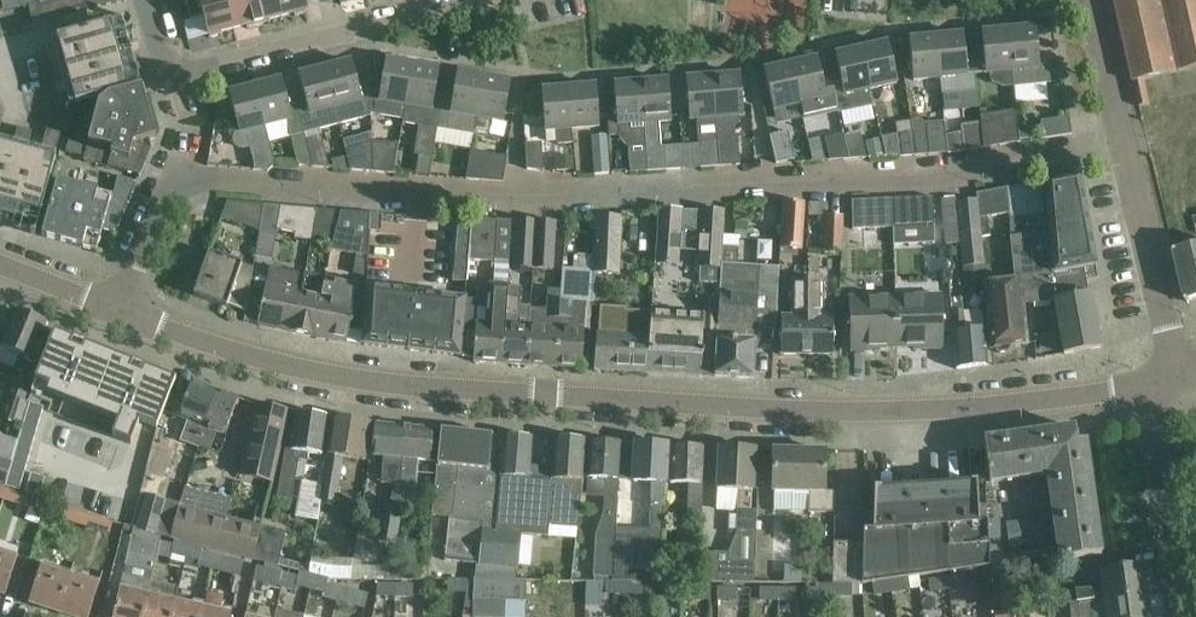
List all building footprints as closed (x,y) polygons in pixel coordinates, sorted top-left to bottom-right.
[(38,0),(1,0),(3,11),(39,4),(38,0)] [(72,11),(70,0),(63,0),(60,1),(62,13),(72,11)] [(83,9),(81,0),(70,0),(72,11),(83,9)] [(92,0),(81,0),(83,9),(93,7),(92,0)] [(221,32),(233,28),(226,0),(183,0),(189,21),(191,21),(190,20),(203,16),(208,35),(209,36),(207,36),(208,38),(222,34),(222,33),(221,33),(221,32)] [(252,0),(226,0),(233,28),(243,26),(244,27),(243,27),(243,29),(258,25),(252,0)] [(258,25),(271,22),(270,20),(269,19),(281,16),(277,0),(252,0),(258,25)] [(292,13),(292,14),(292,16),(306,12),(306,11),(305,11),(304,10),(305,10),(302,0),(277,0),(281,16),(292,13)] [(1139,107),(1150,105),(1144,80),(1195,68),(1195,0),(1115,0),(1139,107)] [(62,13),(60,1),(50,2),(52,15),(62,13)] [(52,15),(50,2),(39,4),(41,17),(52,15)] [(41,17),(39,4),(28,6),(31,19),(41,17)] [(129,18),(57,38),(75,104),(147,84),(129,18)] [(1035,28),(1008,31),(1012,71),(1014,87),(1051,84),(1048,61),(1038,62),(1035,28)] [(909,41),(913,81),(940,79),(936,38),(933,38),(932,31),(908,33),(909,41)] [(1012,71),(1008,31),(981,34),(985,74),(989,74),(990,83),(1005,88),(1014,87),(1012,71)] [(936,38),(940,79),(942,95),(977,92),(975,74),(967,74),(963,36),(936,38)] [(888,44),(861,50),(870,90),(897,84),(888,44)] [(842,88),(833,90),(838,114),(874,106),(870,90),(861,50),(835,56),(842,88)] [(792,58),(793,65),(791,66),(799,105),(803,120),(837,112),(838,114),(833,90),(830,77),(821,79),(816,53),(792,58)] [(764,72),(773,111),(799,105),(791,66),(788,66),(786,59),(763,64),(764,72)] [(405,106),(412,66),(386,61),(379,101),(405,106)] [(325,69),(339,125),(371,117),(369,89),(359,92),(351,62),(325,69)] [(402,123),(438,130),(444,95),(435,93),(439,71),(412,66),(405,106),(402,123)] [(339,125),(325,69),(299,76),(306,105),(297,107),(304,134),(313,168),(329,169),(329,167),(320,130),(339,125)] [(438,130),(474,136),(474,133),(484,78),(457,74),(453,97),(444,95),(438,130)] [(713,78),(716,119),(743,117),(740,76),(713,78)] [(491,121),(503,123),(510,83),(484,78),(474,133),(489,135),(491,121)] [(689,121),(716,119),(713,78),(686,80),(689,121)] [(255,87),(265,127),(286,121),(290,138),(297,166),(313,168),(304,134),(297,107),(289,110),(281,80),(255,87)] [(641,84),(644,124),(671,122),(668,82),(641,84)] [(641,84),(614,86),(615,108),(606,109),(608,137),(618,136),(629,149),(646,147),(645,137),(644,124),(641,84)] [(83,162),(139,178),(151,150),(148,141),(155,139),(141,87),(118,94),(109,96),(99,103),(83,162)] [(275,164),(265,127),(255,87),(229,94),(238,131),(235,135),(233,140),(234,144),(238,148),(243,149),(250,147),(254,165),(254,171),(268,172),(275,164)] [(595,87),(568,89),(572,130),(598,128),(595,87)] [(573,144),(572,130),(568,89),(542,91),(545,132),(556,131),(557,145),(573,144)] [(34,236),(40,213),(54,161),(52,160),(61,130),(72,122),(63,111),(48,122),(45,135),(17,128),(12,149),(0,146),(0,226),(34,236)] [(980,117),(981,124),(983,149),(1019,143),(1019,141),(1017,128),(1016,111),(980,117)] [(1043,139),(1072,135),(1069,118),(1041,123),(1043,139)] [(916,157),(928,156),(947,154),(944,122),(925,124),(919,121),(911,122),(912,133),(916,157)] [(916,157),(912,133),(911,122),(895,124),(900,158),(916,157)] [(963,152),(983,149),(981,124),(961,126),(963,152)] [(1024,127),(1017,128),(1019,141),(1031,140),(1030,131),(1024,127)] [(717,131),(720,167),(723,167),(740,163),(737,130),(717,131)] [(795,160),(789,132),(769,136),(776,164),(795,160)] [(610,174),(607,135),(591,136),(593,175),(610,174)] [(664,135),(645,137),(646,147),(647,172),(667,171),(664,135)] [(859,136),(844,140),(849,160),(865,159),(859,136)] [(819,138),(807,141),(812,161),(824,160),(819,138)] [(880,140),(867,143),(870,157),(883,154),(880,140)] [(524,144),(528,169),(543,167),(540,142),(524,144)] [(351,171),(373,173),(372,143),(368,143),(346,150),(351,171)] [(398,144),(372,143),(373,173),(393,174),(398,144)] [(471,152),(466,180),(501,183),(506,157),(471,152)] [(572,157),(554,158),(555,171),(573,170),(572,157)] [(114,234),(137,183),(118,177),(112,196),(57,181),(41,237),(95,252),(101,230),(114,234)] [(1079,177),(1044,184),(1052,275),(1095,266),(1096,266),(1089,230),(1090,230),(1087,214),(1086,214),(1079,177)] [(1009,213),(1010,220),(1017,282),(1018,282),(1019,282),(1021,304),(1022,304),(1054,300),(1055,307),(1052,275),(1050,275),(1041,183),(1006,189),(1009,213)] [(981,225),(982,237),(989,236),(986,218),(1009,213),(1006,189),(1006,188),(979,192),(979,200),(981,216),(981,225)] [(892,200),(893,228),(934,227),(933,198),(892,200)] [(986,290),(985,286),(982,237),(981,225),(981,216),(979,200),(977,200),(958,203),(957,199),(943,200),(941,200),(945,243),(946,243),(962,242),(964,266),(965,266),(968,291),(986,290)] [(853,229),(893,228),(892,200),(852,202),(853,229)] [(264,205),(227,202),(221,218),(261,231),(264,205)] [(801,206),(785,206),(784,251),(800,252),(801,206)] [(294,238),(310,241),(316,210),(280,207),(276,232),(295,235),(294,238)] [(336,212),(316,210),(310,241),(332,245),(336,212)] [(656,246),(654,264),(678,265),(679,246),(685,246),(686,235),(687,211),(682,211),(658,211),(658,212),(657,233),(656,246)] [(699,283),(720,284),(722,265),(722,248),(724,213),(687,211),(686,235),(685,246),(685,250),(686,246),(698,247),(697,269),(700,269),(699,283)] [(366,255),(368,215),(336,212),(332,245),(331,250),(366,255)] [(369,215),(368,232),(381,233),(382,216),(371,215),(369,215)] [(621,218),(596,216),(593,274),(618,275),(621,218)] [(842,216),(826,216),(825,253),(841,253),(842,216)] [(470,235),(472,222),(458,221),(457,234),(470,235)] [(533,270),(536,222),(516,221),(514,269),(533,270)] [(482,222),(472,222),(470,247),(469,261),(494,262),(496,222),(482,222)] [(555,223),(536,222),(533,270),(552,271),(555,223)] [(736,222),(735,239),(747,240),(748,223),(736,222)] [(457,234),(456,246),(469,247),(470,235),(457,234)] [(456,246),(455,258),(468,259),(469,247),(456,246)] [(1175,252),(1187,303),(1195,300),(1195,247),(1175,252)] [(773,330),(774,294),(778,294),(779,268),(759,267),(739,266),(740,249),(722,248),(722,265),(720,284),(716,353),(715,377),(753,379),(756,329),(773,330)] [(241,265),(209,253),(193,296),(226,308),(227,306),(245,313),(253,269),(241,265)] [(357,254),(353,275),(367,278),(368,256),(357,254)] [(455,258),(453,270),(467,271),(468,259),(455,258)] [(1098,279),(1095,266),(1052,275),(1055,307),(1063,355),(1101,349),(1091,294),(1089,294),(1087,281),(1098,279)] [(258,326),(294,333),(301,292),(295,291),(298,274),(269,269),(263,302),(258,326)] [(467,271),(453,270),(452,282),(466,283),(467,271)] [(582,369),(583,345),(585,303),(575,302),(577,272),(562,272),(561,290),(559,328),(557,368),(582,369)] [(301,292),(294,333),(326,340),(329,322),(319,319),(326,279),(305,275),(302,292),(301,292)] [(329,322),(326,340),(346,344),(355,303),(358,285),(326,279),(319,319),(329,322)] [(780,356),(807,356),(808,281),(794,281),(793,317),(781,317),(780,356)] [(808,281),(807,356),(833,356),(833,317),(821,317),(821,281),(808,281)] [(1027,345),(1022,304),(1021,304),(1019,282),(1017,282),(985,286),(986,290),(991,348),(1027,345)] [(473,358),(473,363),(504,365),(508,286),(488,284),(485,324),(476,324),(478,301),(465,300),(459,357),(473,358)] [(527,366),(530,308),(530,307),(520,306),(521,287),(508,286),(504,365),(527,366)] [(459,357),(465,300),(439,296),(439,297),(417,294),(391,291),(366,288),(362,346),(387,349),(387,348),(408,351),(407,351),(434,354),(455,356),(459,357)] [(557,368),(559,328),(561,290),(547,289),(545,309),(530,308),(527,366),(557,368)] [(895,297),(896,348),(914,347),(914,350),(943,349),(941,296),(895,297)] [(879,349),(896,348),(895,297),(848,298),(850,352),(879,351),(879,349)] [(964,312),(963,305),(962,305),(962,297),(950,298),(951,311),(954,345),(956,369),(988,366),(985,342),(984,328),(983,328),(981,314),(977,311),(964,312)] [(703,316),(681,315),(681,317),(680,338),(675,338),(673,375),(700,377),(700,376),(715,377),(716,306),(704,305),(703,316)] [(648,374),(652,313),(626,312),(626,308),(600,307),(597,346),(596,371),(648,374)] [(7,396),(1,417),(22,423),(28,402),(23,401),(32,374),(31,374),(34,365),(44,343),(39,341),(46,324),(16,312),(7,334),(2,347),(19,354),(14,368),(17,370),(8,397),(7,396)] [(652,313),(648,374),(673,375),(675,338),(680,338),(681,317),(681,315),(652,313)] [(37,375),(34,382),(41,385),(36,398),(41,400),(43,393),(118,422),(112,438),(131,445),(139,423),(154,429),(156,430),(160,420),(166,406),(175,381),(174,380),(158,374),(155,380),(154,379),(154,380),(151,379),(143,376),(146,369),(144,368),(141,375),(136,373),(131,371),(133,364),(98,350),(95,357),(88,354),(84,353),(87,346),(84,345),(82,352),(72,348),(71,348),(74,341),(64,337),(54,333),(37,375)] [(201,438),(217,391),(192,382),(178,418),(187,421),(180,442),(192,446),(196,436),(201,438)] [(238,399),(217,391),(201,438),(196,436),(192,446),(208,452),(216,432),(224,435),(238,399)] [(29,403),(27,413),(41,417),(44,408),(29,403)] [(288,411),(256,405),(241,478),(272,484),(277,465),(283,435),(288,411)] [(327,417),(297,412),(291,450),(284,449),(276,498),(292,500),(299,460),(307,461),(308,453),(321,455),(327,417)] [(27,413),(24,422),(38,426),(41,417),(27,413)] [(370,424),(333,418),(323,484),(320,501),(322,501),(335,503),(337,493),(342,457),(364,460),(370,424)] [(24,422),(21,431),(35,436),(38,426),(24,422)] [(376,543),(393,545),(400,512),(402,504),(406,505),(408,494),(398,492),(403,427),(376,425),(373,457),(383,458),(381,485),(392,486),(392,491),(390,502),(381,507),(376,543)] [(434,430),(403,427),(398,492),(408,494),(406,505),(402,504),(400,512),(417,506),(419,486),(416,486),(417,461),(431,462),(434,430)] [(1076,443),(1074,428),(983,441),(989,484),(1042,476),(1052,550),(1054,562),(1101,555),(1085,442),(1076,443)] [(493,533),(503,447),(491,446),(492,435),(441,430),(434,496),(432,516),(448,517),(445,561),(475,563),(476,556),(482,556),(484,532),(493,533)] [(21,431),(18,441),(33,445),(35,436),(21,431)] [(0,435),(0,487),(3,488),(17,440),(0,435)] [(504,436),(503,447),(493,533),(484,532),(482,556),(476,556),(475,563),(476,563),(475,578),(492,580),(493,568),(518,570),(521,534),(548,536),(549,524),(552,529),(576,530),(579,483),(583,483),(585,441),(554,439),(552,472),(542,472),(542,467),(528,466),(529,440),(505,439),(506,436),(504,436)] [(18,441),(16,450),(30,454),(33,445),(18,441)] [(619,443),(589,441),(587,480),(605,481),(604,514),(615,515),(616,501),(619,443)] [(613,541),(611,582),(658,582),(663,516),(664,503),(667,446),(635,444),(632,482),(652,484),(648,543),(613,541)] [(703,448),(672,446),(670,484),(688,485),(686,520),(701,521),(703,484),(701,484),(703,448)] [(755,450),(720,448),(716,511),(737,513),(736,536),(755,537),(756,512),(751,512),(755,450)] [(16,450),(13,459),(27,464),(30,454),(16,450)] [(825,452),(773,451),(772,492),(808,492),(808,513),(836,513),(836,492),(824,491),(825,452)] [(13,459),(10,469),(24,473),(27,464),(13,459)] [(10,469),(8,478),(22,482),(24,473),(10,469)] [(86,504),(91,477),(56,470),(51,497),(86,504)] [(31,474),(28,484),(42,488),(45,478),(31,474)] [(8,478),(5,487),(19,491),(22,482),(8,478)] [(302,481),(297,515),(319,519),(322,501),(320,501),(323,484),(302,481)] [(863,512),(863,543),(862,585),(989,567),(988,553),(988,547),(988,541),(988,534),(988,528),(988,522),(987,505),(978,505),(976,483),(874,490),(873,513),(863,512)] [(28,484),(25,493),(40,497),(42,488),(28,484)] [(175,541),(189,544),(196,546),(210,494),(185,487),(183,494),(171,539),(175,540),(175,541)] [(28,496),(7,489),(3,501),(26,508),(20,529),(38,534),(43,519),(47,504),(30,499),(30,497),(28,496)] [(210,494),(196,546),(204,548),(204,547),(252,560),(260,526),(226,517),(231,499),(210,494)] [(167,502),(144,495),(143,499),(144,499),(135,530),(151,535),(157,536),(167,502)] [(89,516),(76,512),(66,508),(62,520),(86,526),(89,516)] [(124,527),(89,516),(86,526),(121,537),(124,527)] [(260,526),(252,560),(278,567),(287,533),(260,526)] [(154,555),(157,556),(160,541),(133,534),(126,564),(150,570),(154,555)] [(594,581),(611,582),(613,541),(614,537),(594,536),(591,575),(595,576),(594,581)] [(5,596),(17,559),(21,546),(0,539),(0,594),(5,596)] [(185,560),(189,544),(175,541),(174,545),(160,541),(157,556),(171,560),(171,556),(185,560)] [(754,584),(815,585),(818,585),(833,585),(852,585),(862,585),(863,543),(834,542),(833,578),(754,576),(754,584)] [(196,546),(189,544),(185,560),(198,563),(197,567),(212,571),(215,556),(203,552),(204,548),(196,546)] [(390,550),(377,548),(372,578),(385,580),(387,570),(390,550)] [(729,553),(701,552),(701,574),(700,582),(754,584),(754,576),(755,555),(729,554),(729,553)] [(989,571),(1001,558),(1000,552),(988,553),(989,567),(989,571)] [(244,563),(215,556),(212,571),(240,578),(244,563)] [(351,560),(312,557),(310,570),(347,579),(351,560)] [(1006,557),(1001,558),(989,571),(1007,569),(1006,557)] [(74,563),(70,576),(58,613),(71,616),(89,616),(99,586),(103,572),(74,563)] [(1074,591),(1076,603),(1147,593),(1143,564),(1099,570),(1103,593),(1093,594),(1092,588),(1074,591)] [(253,582),(281,589),(284,573),(256,566),(253,582)] [(29,603),(58,613),(70,576),(41,567),(29,603)] [(680,569),(660,569),(660,581),(679,582),(680,569)] [(149,581),(150,579),(124,572),(113,616),(143,616),(151,582),(149,581)] [(296,587),(309,591),(312,576),(299,573),(298,576),(284,573),(281,589),(295,592),(296,587)] [(964,575),(945,578),(947,591),(966,589),(964,575)] [(312,576),(309,591),(324,594),(323,599),(336,602),(339,588),(328,585),(328,580),(312,576)] [(929,593),(947,591),(945,578),(928,580),(929,593)] [(889,581),(891,595),(910,592),(908,579),(889,581)] [(454,580),(449,580),(449,594),(472,594),(472,580),(454,580)] [(528,582),(525,582),(475,580),(474,602),(528,604),(528,582)] [(891,595),(889,581),(872,584),(874,597),(891,595)] [(143,616),(172,616),(179,588),(151,582),(143,616)] [(394,598),(394,584),(376,583),(376,597),(394,598)] [(623,596),(623,583),(606,583),(606,596),(623,596)] [(642,584),(623,583),(623,596),(642,596),(642,584)] [(394,584),(394,598),(413,598),(413,584),(394,584)] [(833,598),(833,585),(818,585),(815,585),(815,598),(833,598)] [(852,585),(833,585),(833,598),(852,597),(852,585)] [(680,601),(679,587),(661,587),(661,601),(680,601)] [(679,587),(680,601),(698,601),(698,587),(679,587)] [(179,588),(172,616),(201,616),(203,608),(192,606),(195,592),(179,588)] [(339,588),(336,602),(365,609),(368,595),(339,588)] [(736,602),(736,588),(717,588),(717,602),(736,602)] [(777,603),(777,588),(759,588),(759,603),(777,603)] [(777,588),(777,603),(796,603),(796,588),(777,588)] [(1069,603),(1071,616),(1150,616),(1147,593),(1076,603),(1069,603)] [(201,616),(230,616),(231,615),(203,608),(201,616)]
